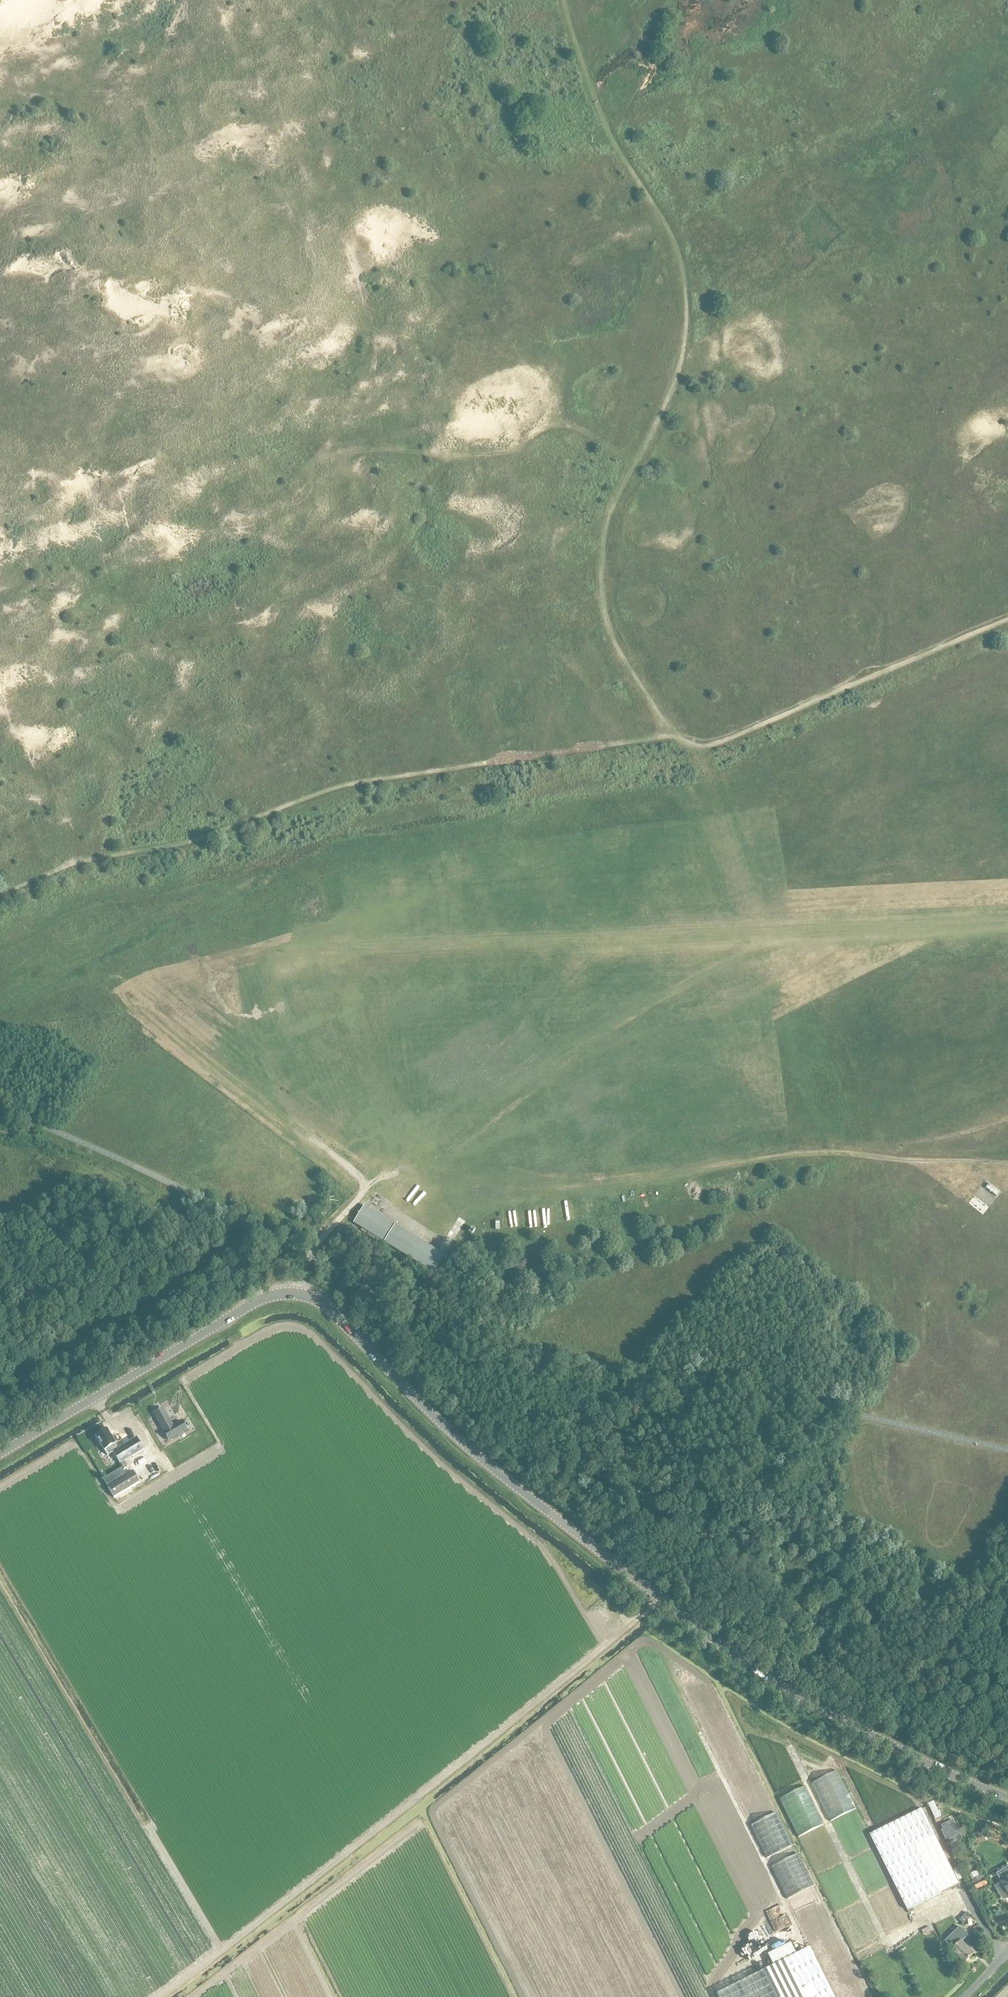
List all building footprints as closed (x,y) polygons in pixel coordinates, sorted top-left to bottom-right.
[(989,1182),(985,1187),(996,1196),(1000,1191),(989,1182)] [(382,1240),(393,1223),(362,1204),(351,1222),(382,1240)] [(445,1254),(393,1223),(382,1240),(434,1271),(445,1254)] [(162,1409),(154,1414),(169,1440),(186,1429),(181,1421),(172,1426),(162,1409)] [(110,1446),(113,1451),(118,1448),(115,1443),(107,1429),(96,1436),(104,1450),(110,1446)] [(136,1438),(118,1448),(113,1451),(126,1473),(132,1469),(126,1459),(143,1449),(136,1438)] [(103,1480),(106,1485),(125,1474),(122,1468),(103,1480)] [(108,1487),(114,1497),(140,1481),(133,1471),(108,1487)] [(838,1769),(812,1780),(829,1819),(855,1808),(838,1769)] [(823,1824),(806,1784),(780,1796),(797,1835),(823,1824)] [(907,1909),(942,1892),(919,1843),(936,1835),(923,1808),(870,1834),(907,1909)] [(945,1828),(942,1830),(947,1839),(950,1838),(952,1843),(964,1837),(955,1819),(943,1825),(945,1828)] [(919,1843),(942,1892),(959,1884),(936,1835),(919,1843)] [(987,1883),(981,1869),(970,1874),(976,1889),(987,1883)] [(830,1916),(803,1927),(817,1959),(822,1957),(819,1951),(823,1949),(820,1941),(827,1938),(826,1937),(834,1934),(836,1940),(839,1939),(830,1916)] [(968,1935),(960,1926),(945,1941),(953,1949),(952,1950),(965,1963),(974,1953),(962,1941),(968,1935)] [(762,1970),(776,1996),(816,1996),(818,1996),(811,1982),(800,1987),(785,1958),(762,1970)] [(716,1993),(718,1996),(776,1996),(762,1970),(739,1981),(716,1993)]
